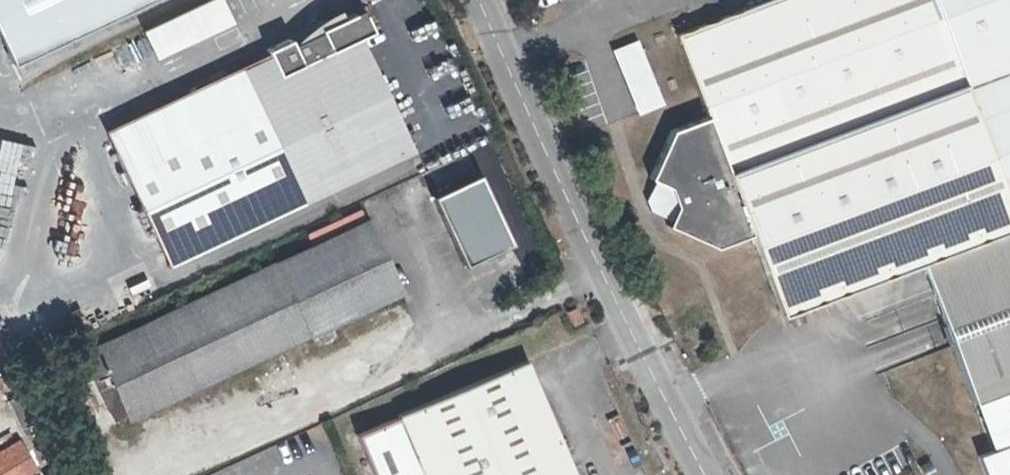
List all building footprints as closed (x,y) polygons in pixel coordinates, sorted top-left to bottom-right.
[(17,67),(159,0),(0,0),(0,31),(17,67)] [(141,31),(154,60),(233,25),(222,0),(212,0),(141,31)] [(677,31),(707,113),(670,126),(648,178),(655,181),(646,199),(651,211),(668,219),(666,225),(713,246),(750,232),(779,312),(919,261),(971,403),(1009,388),(1009,0),(763,0),(677,31)] [(116,154),(360,40),(350,18),(106,132),(116,154)] [(637,116),(664,106),(637,39),(611,50),(637,116)] [(412,152),(360,40),(116,154),(166,267),(412,152)] [(473,179),(425,201),(457,271),(505,249),(473,179)] [(299,299),(392,257),(374,216),(281,261),(299,299)] [(299,299),(314,333),(407,292),(392,257),(299,299)] [(117,379),(299,299),(281,261),(67,358),(76,378),(110,363),(117,379)] [(299,299),(117,379),(132,413),(314,333),(299,299)] [(580,321),(574,307),(564,312),(571,325),(580,321)] [(369,474),(570,474),(522,359),(350,430),(369,474)] [(0,447),(0,474),(39,474),(20,437),(0,447)] [(975,456),(982,474),(1009,474),(1009,442),(975,456)]
